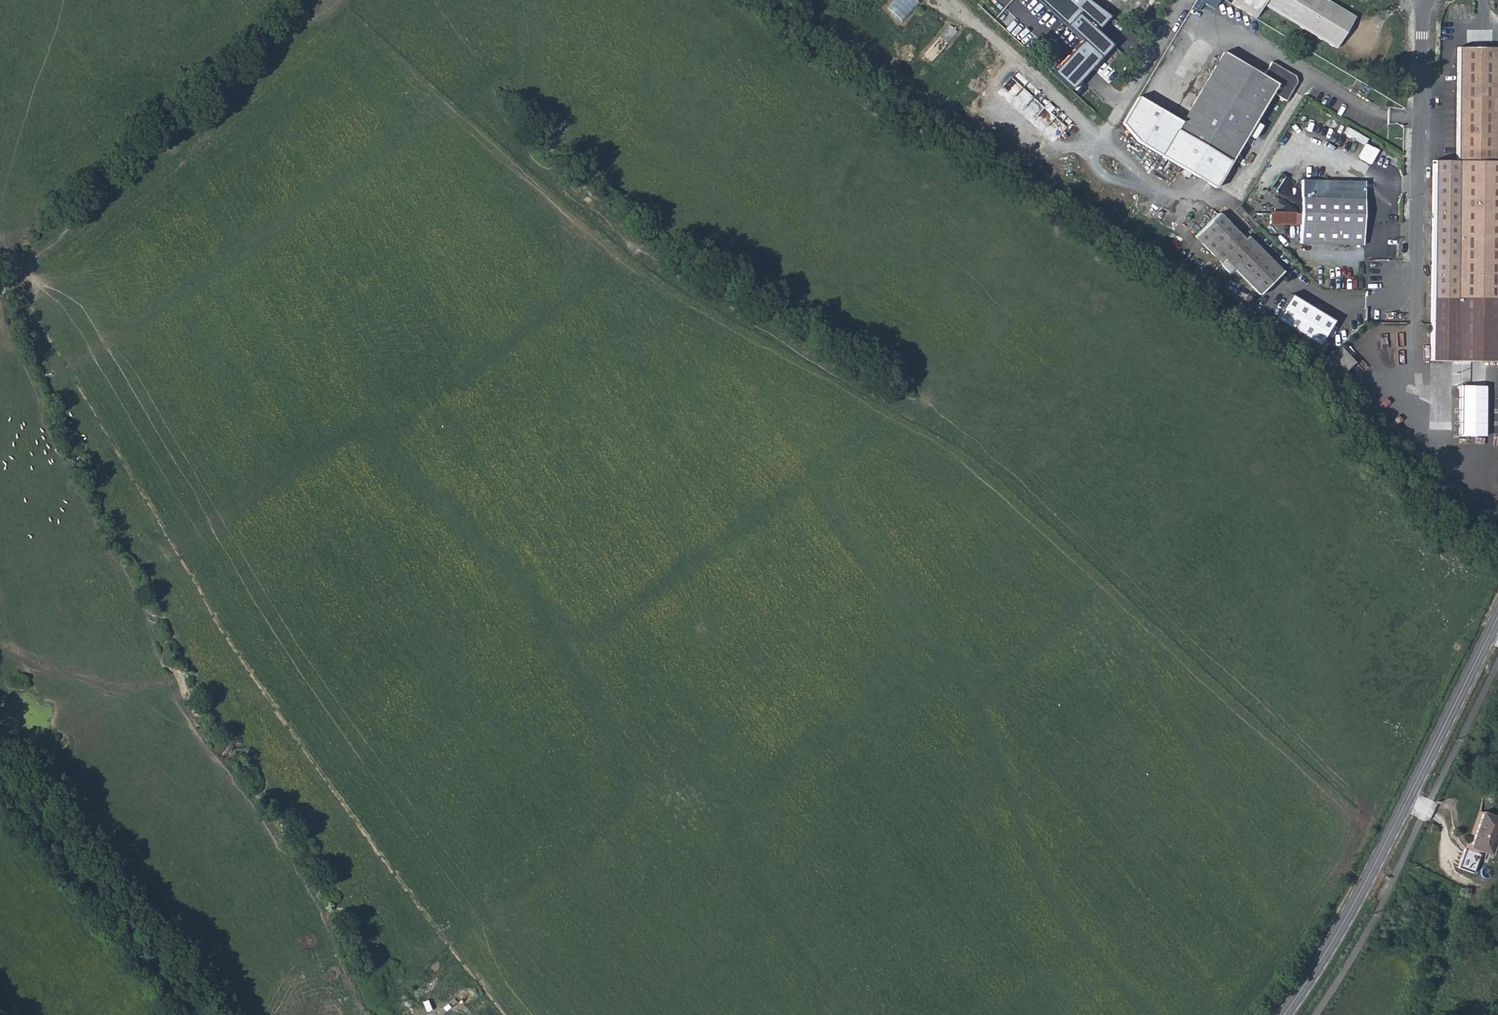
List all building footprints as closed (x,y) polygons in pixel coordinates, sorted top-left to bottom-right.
[(918,2),(916,0),(893,0),(885,9),(901,23),(918,2)] [(1075,90),(1115,46),(1098,32),(1111,17),(1088,0),(1039,0),(1085,41),(1057,73),(1075,90)] [(1213,9),(1217,0),(1194,0),(1213,9)] [(1256,17),(1264,5),(1336,48),(1355,16),(1329,0),(1232,0),(1231,2),(1256,17)] [(1458,76),(1456,160),(1435,160),(1428,361),(1497,363),(1497,320),(1497,161),(1496,161),(1497,112),(1497,76),(1497,47),(1459,46),(1458,61),(1458,76)] [(1256,122),(1268,102),(1273,93),(1286,101),(1293,87),(1292,86),(1295,81),(1293,76),(1290,74),(1291,72),(1273,61),(1264,75),(1224,52),(1183,122),(1140,96),(1125,122),(1145,145),(1217,187),(1248,135),(1256,122)] [(1444,76),(1458,76),(1458,61),(1445,61),(1444,76)] [(1263,126),(1256,122),(1248,135),(1254,139),(1263,126)] [(1377,150),(1363,143),(1364,142),(1362,141),(1354,157),(1369,165),(1377,150)] [(1364,181),(1302,180),(1301,242),(1363,243),(1364,181)] [(1218,211),(1195,233),(1221,260),(1220,261),(1228,270),(1233,265),(1258,293),(1281,271),(1248,235),(1243,239),(1218,211)] [(1268,224),(1291,224),(1292,212),(1268,211),(1268,224)] [(1201,263),(1192,272),(1199,280),(1209,272),(1201,263)] [(1295,295),(1280,319),(1324,346),(1339,321),(1295,295)] [(1342,344),(1323,362),(1336,376),(1355,358),(1342,344)] [(1482,808),(1469,844),(1490,852),(1497,832),(1497,814),(1482,808)]
